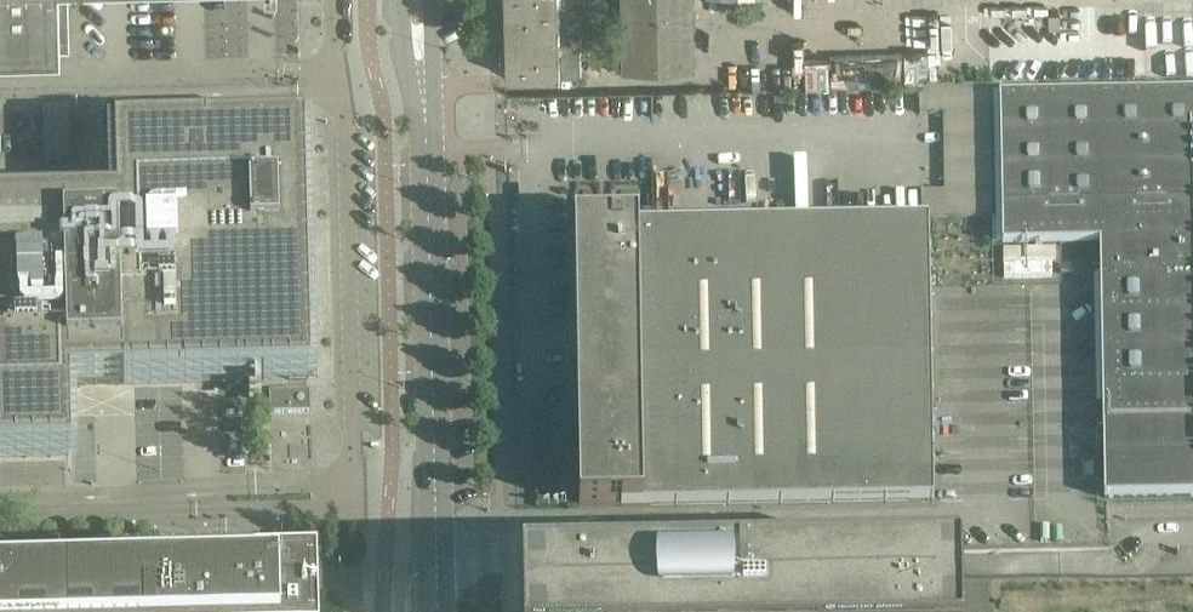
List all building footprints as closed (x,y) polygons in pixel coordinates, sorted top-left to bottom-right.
[(59,36),(57,0),(0,0),(0,38),(59,36)] [(557,0),(503,0),(505,76),(581,74),(580,29),(558,29),(557,0)] [(579,0),(557,0),(558,29),(580,29),(579,0)] [(691,0),(622,0),(623,72),(693,70),(691,0)] [(904,81),(903,54),(830,56),(831,86),(876,86),(876,82),(904,81)] [(992,190),(990,86),(943,86),(944,191),(992,190)] [(1001,98),(1003,244),(1102,243),(1105,497),(1192,496),(1192,95),(1001,98)] [(313,283),(312,238),(305,238),(302,133),(116,138),(118,208),(0,211),(0,457),(69,455),(67,386),(308,380),(307,310),(314,310),(313,283)] [(992,190),(944,191),(933,191),(934,218),(992,217),(992,190)] [(934,502),(931,312),(929,219),(899,220),(899,255),(655,259),(654,224),(574,225),(579,508),(934,502)] [(310,414),(309,393),(269,394),(270,415),(310,414)] [(60,549),(0,550),(0,611),(61,611),(60,549)] [(964,582),(571,589),(571,591),(528,591),(528,611),(965,611),(964,582)]
